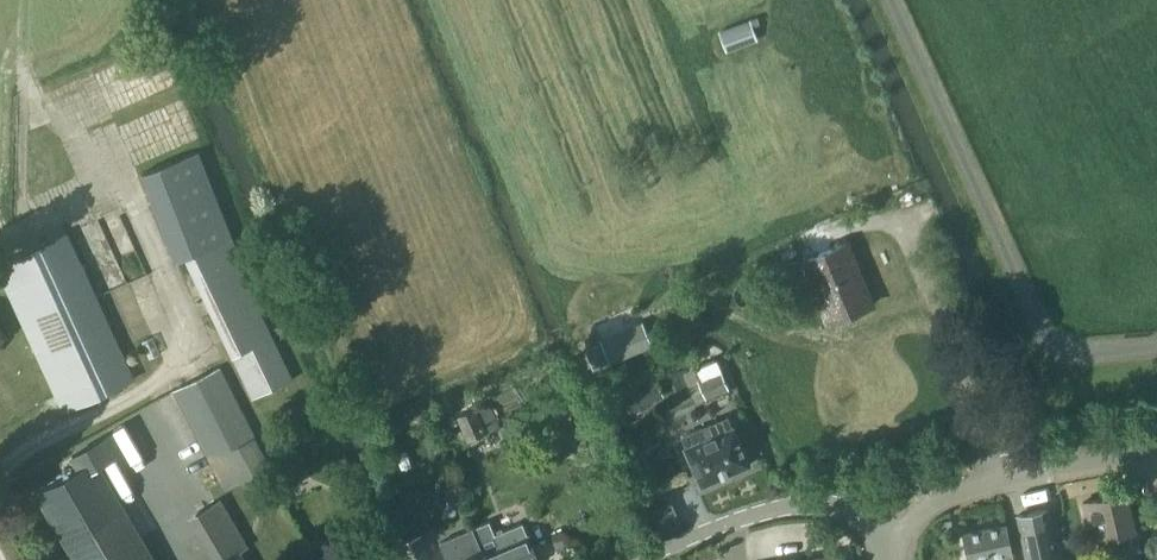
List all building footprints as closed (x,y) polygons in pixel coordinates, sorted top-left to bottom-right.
[(726,51),(754,40),(747,21),(719,31),(726,51)] [(232,238),(231,238),(197,151),(141,173),(175,260),(182,257),(251,400),(294,379),(233,253),(237,251),(232,238)] [(0,263),(0,275),(60,404),(63,410),(63,412),(135,379),(68,233),(0,263)] [(828,323),(872,305),(847,243),(802,261),(828,323)] [(601,341),(581,349),(591,371),(610,363),(610,364),(651,347),(641,323),(600,340),(601,341)] [(727,389),(715,362),(697,369),(702,381),(698,382),(705,398),(727,389)] [(287,455),(270,464),(220,366),(172,391),(224,491),(240,483),(247,496),(266,486),(259,473),(263,471),(276,495),(302,481),(287,455)] [(644,389),(623,399),(629,412),(630,411),(632,410),(636,412),(645,408),(647,404),(650,402),(644,389)] [(467,441),(499,428),(488,402),(456,416),(467,441)] [(749,463),(732,426),(714,434),(709,425),(682,437),(686,446),(683,448),(699,485),(699,486),(750,464),(749,463)] [(35,491),(76,559),(146,559),(150,558),(96,465),(115,455),(104,436),(70,456),(77,467),(35,491)] [(1133,530),(1124,493),(1083,503),(1087,522),(1091,521),(1100,559),(1104,559),(1125,555),(1120,533),(1133,530)] [(1046,510),(1016,516),(1026,559),(1057,559),(1046,510)] [(493,535),(488,522),(470,529),(478,547),(479,547),(484,559),(538,559),(522,522),(493,535)] [(1005,525),(963,534),(968,559),(1013,559),(1005,525)] [(479,547),(478,547),(470,529),(439,543),(447,559),(484,559),(479,547)] [(419,535),(400,543),(408,559),(430,559),(419,535)] [(377,550),(360,559),(383,559),(377,550)] [(238,551),(223,559),(243,559),(238,551)]
